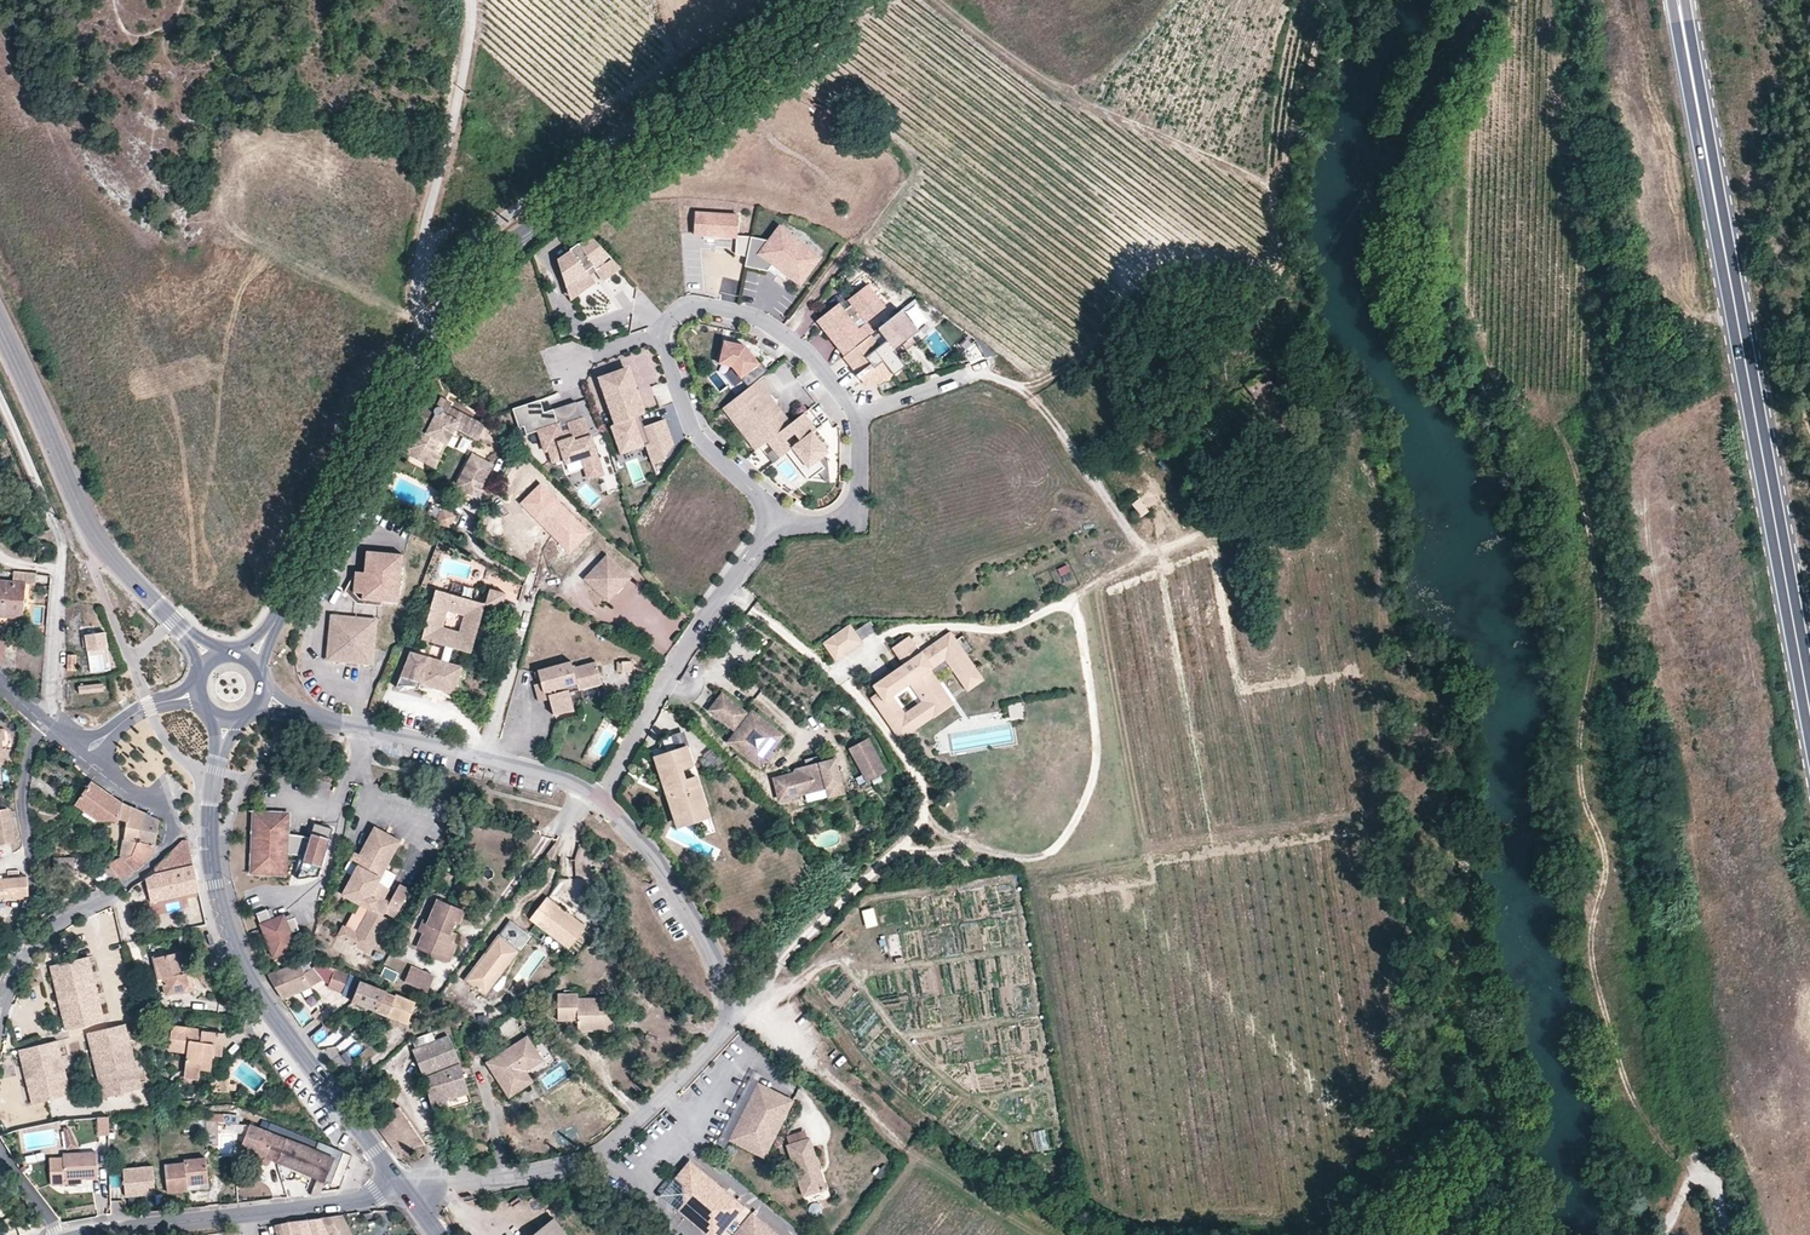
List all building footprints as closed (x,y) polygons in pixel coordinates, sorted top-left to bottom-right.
[(740,216),(697,214),(695,239),(738,240),(737,256),(749,259),(753,239),(739,238),(740,216)] [(803,290),(824,260),(782,228),(770,242),(753,239),(749,259),(747,270),(770,274),(773,268),(803,290)] [(594,241),(560,263),(573,303),(597,286),(591,278),(597,274),(605,284),(624,272),(594,241)] [(841,306),(819,324),(840,350),(862,332),(868,341),(873,336),(876,334),(869,325),(888,310),(870,287),(850,302),(854,308),(847,313),(841,306)] [(873,336),(868,341),(846,358),(870,388),(892,378),(897,373),(898,374),(909,366),(897,352),(905,345),(909,350),(917,344),(913,339),(920,334),(903,313),(881,330),(890,341),(882,348),(873,336)] [(734,369),(749,391),(758,384),(771,374),(763,363),(761,365),(747,347),(727,342),(722,364),(734,369)] [(774,371),(784,385),(795,377),(786,363),(774,371)] [(609,405),(616,423),(632,417),(639,415),(644,413),(637,395),(635,396),(632,387),(634,386),(629,372),(615,377),(614,373),(603,377),(601,381),(605,393),(609,391),(613,404),(609,405)] [(1261,376),(1247,386),(1256,399),(1271,389),(1270,388),(1274,386),(1266,373),(1262,377),(1261,376)] [(791,426),(758,384),(749,391),(725,410),(758,452),(769,444),(791,426)] [(609,391),(605,393),(609,405),(613,404),(609,391)] [(485,424),(449,405),(451,402),(440,397),(434,408),(426,404),(410,435),(416,438),(411,447),(432,457),(446,431),(451,434),(455,427),(477,439),(485,424)] [(590,480),(605,475),(587,420),(570,426),(572,432),(563,435),(556,411),(546,414),(540,412),(538,403),(514,411),(521,430),(526,428),(528,437),(540,433),(546,453),(550,451),(554,463),(557,463),(558,468),(563,466),(567,477),(587,471),(590,480)] [(635,426),(642,424),(639,415),(632,417),(635,426)] [(791,426),(769,444),(783,459),(788,455),(809,481),(823,470),(816,462),(825,454),(810,435),(817,430),(805,415),(791,426)] [(632,417),(616,423),(613,424),(623,451),(646,443),(654,464),(662,461),(672,446),(663,419),(643,426),(642,424),(635,426),(632,417)] [(432,457),(411,447),(416,438),(410,435),(402,450),(435,467),(438,460),(451,434),(446,431),(432,457)] [(480,488),(493,464),(472,453),(455,485),(468,492),(472,484),(480,488)] [(590,534),(540,483),(519,504),(569,555),(590,534)] [(476,496),(480,488),(472,484),(468,492),(476,496)] [(456,518),(445,512),(438,523),(450,530),(456,518)] [(406,556),(368,553),(366,575),(358,574),(356,594),(365,595),(365,601),(401,605),(406,556)] [(605,598),(627,575),(608,558),(587,581),(605,598)] [(13,571),(12,583),(0,582),(0,615),(22,616),(26,583),(35,584),(36,572),(13,571)] [(384,608),(384,603),(365,601),(365,595),(356,594),(358,574),(348,594),(359,606),(384,608)] [(632,580),(627,575),(605,598),(610,603),(632,580)] [(505,610),(509,596),(510,593),(495,590),(491,602),(495,603),(493,606),(505,610)] [(487,607),(437,594),(423,642),(447,649),(442,664),(413,658),(404,689),(423,690),(432,691),(441,692),(445,694),(450,698),(455,703),(464,671),(450,666),(454,652),(473,656),(487,607)] [(331,617),(331,623),(352,625),(353,619),(331,617)] [(352,625),(331,623),(328,655),(334,656),(333,662),(360,665),(361,650),(373,651),(375,621),(353,619),(352,625)] [(849,621),(823,639),(835,656),(860,638),(849,621)] [(858,630),(863,640),(877,634),(872,623),(858,630)] [(110,667),(106,631),(86,634),(91,670),(110,667)] [(872,697),(900,737),(951,702),(928,669),(944,657),(967,689),(983,679),(950,633),(920,653),(909,637),(893,647),(905,664),(873,684),(879,693),(872,697)] [(371,666),(373,651),(361,650),(360,665),(371,666)] [(75,671),(76,655),(69,654),(68,670),(75,671)] [(537,669),(537,670),(539,678),(541,682),(534,684),(537,694),(550,690),(551,694),(548,694),(553,715),(573,710),(572,704),(569,692),(601,683),(596,661),(572,667),(570,661),(537,669)] [(633,673),(633,662),(618,663),(618,673),(633,673)] [(605,695),(601,683),(569,692),(572,704),(605,695)] [(103,684),(79,687),(80,694),(104,691),(103,684)] [(714,704),(716,712),(735,728),(738,730),(735,734),(736,747),(758,765),(765,757),(769,761),(775,753),(770,750),(782,735),(752,711),(749,715),(722,693),(714,704)] [(1010,719),(1024,718),(1023,704),(1009,705),(1010,719)] [(2,764),(1,749),(4,749),(9,744),(8,734),(3,729),(0,729),(0,764),(2,764)] [(677,749),(673,734),(662,738),(666,751),(655,755),(665,785),(668,784),(676,807),(686,813),(705,806),(695,777),(684,780),(680,769),(691,765),(685,747),(677,749)] [(867,742),(850,750),(866,781),(882,772),(867,742)] [(774,780),(779,800),(826,788),(828,797),(842,793),(836,770),(824,763),(820,764),(818,757),(803,761),(805,768),(794,771),(793,774),(774,780)] [(834,761),(824,763),(836,770),(834,761)] [(668,784),(665,785),(678,825),(686,813),(676,807),(668,784)] [(121,804),(93,785),(78,807),(100,823),(120,822),(121,804)] [(129,824),(122,859),(126,863),(134,859),(140,846),(146,816),(124,807),(121,804),(120,822),(123,822),(129,824)] [(708,815),(705,806),(686,813),(678,825),(708,815)] [(0,810),(0,844),(12,842),(6,809),(0,810)] [(303,862),(312,865),(311,868),(320,870),(333,829),(320,826),(319,831),(313,834),(312,834),(310,839),(300,837),(286,837),(287,829),(281,823),(281,817),(265,817),(265,816),(253,815),(252,829),(261,829),(261,839),(255,840),(256,848),(256,856),(257,861),(258,868),(259,871),(260,873),(274,874),(274,877),(283,877),(283,865),(286,865),(286,856),(296,855),(305,858),(303,862)] [(112,866),(126,880),(136,874),(155,857),(160,823),(146,816),(140,846),(134,859),(126,863),(122,859),(112,866)] [(319,831),(320,826),(315,824),(312,834),(313,834),(319,831)] [(251,876),(274,877),(274,874),(260,873),(259,871),(258,868),(257,861),(256,856),(256,848),(255,840),(261,839),(261,829),(252,829),(251,876)] [(362,909),(350,933),(345,944),(369,956),(387,921),(382,918),(383,915),(394,919),(408,891),(398,886),(386,908),(380,905),(387,891),(376,885),(397,842),(370,830),(352,866),(355,869),(340,897),(362,909)] [(468,851),(455,844),(453,848),(466,855),(468,851)] [(155,877),(194,868),(188,845),(183,845),(155,871),(155,877)] [(61,858),(54,858),(55,873),(57,873),(64,873),(64,876),(75,876),(74,858),(61,858)] [(106,873),(117,885),(120,884),(126,880),(112,866),(106,873)] [(184,898),(198,895),(200,895),(194,868),(155,877),(146,883),(151,906),(184,898)] [(27,895),(27,883),(26,877),(18,878),(17,871),(8,871),(8,879),(1,879),(0,875),(0,897),(27,895)] [(544,898),(529,918),(566,945),(580,925),(544,898)] [(452,920),(456,921),(460,911),(435,901),(426,922),(421,921),(416,931),(421,934),(417,945),(432,951),(431,954),(446,961),(453,945),(448,943),(452,934),(451,933),(448,932),(452,920)] [(266,908),(255,912),(274,955),(297,945),(290,930),(299,927),(293,915),(285,919),(283,913),(270,918),(266,908)] [(874,909),(862,912),(867,930),(879,927),(874,909)] [(451,933),(456,921),(452,920),(448,932),(451,933)] [(483,996),(527,935),(508,921),(464,980),(471,986),(483,996)] [(345,944),(350,933),(343,929),(337,940),(345,944)] [(891,955),(900,955),(899,935),(889,935),(891,955)] [(432,951),(417,945),(416,948),(431,954),(432,951)] [(180,952),(153,958),(158,979),(161,979),(165,994),(194,988),(190,973),(186,974),(180,952)] [(88,957),(49,966),(64,1030),(103,1021),(88,957)] [(306,957),(268,974),(282,997),(309,985),(303,971),(311,967),(310,965),(308,960),(306,957)] [(431,978),(408,968),(402,983),(425,992),(431,978)] [(387,971),(383,979),(395,984),(399,976),(387,971)] [(350,978),(345,996),(352,997),(356,979),(350,978)] [(386,991),(372,985),(365,983),(359,981),(351,1001),(378,1011),(386,991)] [(656,1000),(632,990),(626,1000),(652,1011),(656,1000)] [(396,994),(386,991),(378,1011),(382,1012),(387,1014),(396,994)] [(602,1018),(611,1019),(612,998),(577,997),(577,993),(556,992),(555,1019),(576,1020),(576,1028),(598,1029),(601,1023),(602,1018)] [(406,1022),(415,1001),(404,997),(396,994),(387,1014),(406,1022)] [(124,999),(108,1000),(108,1019),(124,1019),(124,999)] [(518,1029),(511,1017),(496,1028),(502,1038),(518,1029)] [(610,1029),(611,1019),(602,1018),(601,1023),(598,1029),(610,1029)] [(125,1024),(86,1033),(102,1097),(140,1088),(125,1024)] [(186,1052),(184,1067),(198,1069),(209,1070),(211,1055),(213,1044),(221,1045),(222,1033),(172,1027),(169,1050),(186,1052)] [(317,1044),(328,1037),(324,1030),(313,1036),(317,1044)] [(458,1062),(458,1061),(447,1036),(412,1050),(423,1076),(458,1062)] [(527,1072),(540,1064),(542,1058),(528,1036),(487,1062),(509,1098),(529,1086),(520,1071),(524,1068),(527,1072)] [(57,1041),(18,1050),(31,1103),(69,1094),(57,1041)] [(219,1056),(221,1045),(213,1044),(211,1055),(219,1056)] [(358,1044),(348,1053),(354,1059),(364,1051),(358,1044)] [(472,1103),(458,1062),(423,1076),(432,1101),(433,1101),(435,1106),(443,1103),(447,1111),(472,1103)] [(198,1069),(184,1067),(183,1078),(196,1079),(198,1069)] [(729,1140),(759,1084),(763,1077),(755,1072),(717,1143),(724,1147),(729,1140)] [(229,1079),(216,1079),(215,1090),(228,1091),(229,1079)] [(794,1102),(759,1084),(729,1140),(763,1158),(794,1102)] [(162,1101),(171,1100),(169,1090),(159,1092),(162,1100),(162,1101)] [(443,1103),(435,1106),(439,1114),(447,1111),(443,1103)] [(399,1106),(372,1119),(381,1131),(396,1151),(425,1144),(399,1106)] [(108,1135),(109,1116),(100,1118),(99,1134),(108,1135)] [(208,1144),(218,1145),(218,1122),(206,1120),(208,1144)] [(273,1160),(279,1162),(289,1139),(251,1125),(242,1147),(259,1154),(258,1159),(260,1163),(267,1166),(271,1164),(273,1160)] [(575,1127),(554,1134),(559,1149),(575,1143),(572,1137),(578,1135),(575,1127)] [(65,1128),(68,1154),(80,1153),(72,1128),(65,1128)] [(289,1139),(279,1162),(294,1168),(324,1181),(334,1158),(289,1139)] [(197,1142),(181,1143),(181,1152),(197,1150),(197,1142)] [(804,1144),(783,1151),(799,1202),(821,1194),(804,1144)] [(65,1179),(82,1178),(97,1177),(96,1152),(80,1153),(68,1154),(64,1154),(64,1158),(52,1159),(53,1185),(65,1184),(65,1179)] [(185,1164),(165,1165),(168,1192),(188,1191),(188,1184),(209,1182),(206,1159),(186,1160),(185,1164)] [(704,1234),(707,1234),(725,1212),(735,1200),(688,1161),(673,1179),(680,1185),(682,1204),(676,1211),(704,1234)] [(156,1164),(127,1163),(127,1172),(156,1173),(156,1164)] [(680,1185),(673,1179),(658,1196),(676,1211),(682,1204),(680,1185)] [(707,1234),(720,1234),(723,1231),(743,1208),(735,1200),(725,1212),(707,1234)] [(740,1225),(732,1234),(775,1234),(750,1214),(740,1225)] [(342,1215),(306,1220),(275,1224),(278,1234),(351,1234),(342,1215)] [(10,1217),(4,1220),(6,1226),(13,1223),(10,1217)] [(552,1217),(529,1234),(566,1234),(552,1217)] [(734,1220),(723,1231),(728,1234),(732,1234),(740,1225),(734,1220)]
